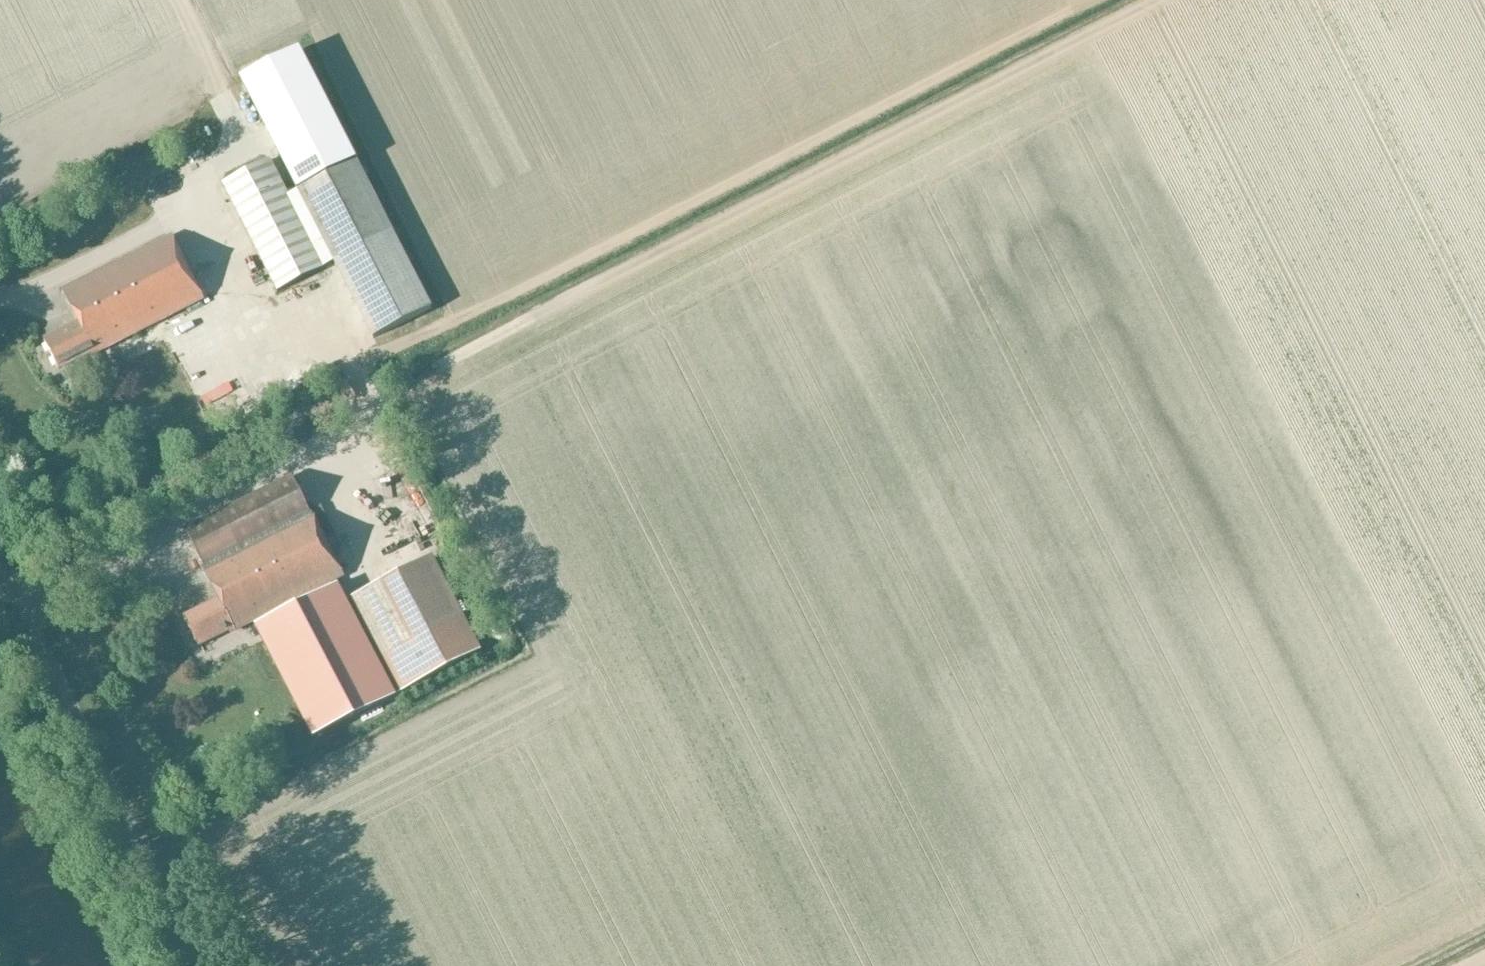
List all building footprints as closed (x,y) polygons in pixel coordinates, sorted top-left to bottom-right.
[(300,53),(241,84),(297,192),(357,161),(300,53)] [(297,192),(288,197),(269,160),(223,184),(278,292),(334,264),(372,339),(432,309),(393,233),(357,161),(297,192)] [(92,355),(204,299),(173,236),(64,291),(81,323),(44,341),(58,368),(91,352),(92,355)] [(230,632),(344,576),(293,477),(186,530),(220,599),(185,618),(198,645),(229,630),(230,632)] [(346,601),(376,660),(393,695),(394,696),(478,654),(431,559),(346,601)] [(338,585),(256,627),(313,736),(393,695),(376,660),(346,601),(338,585)]
